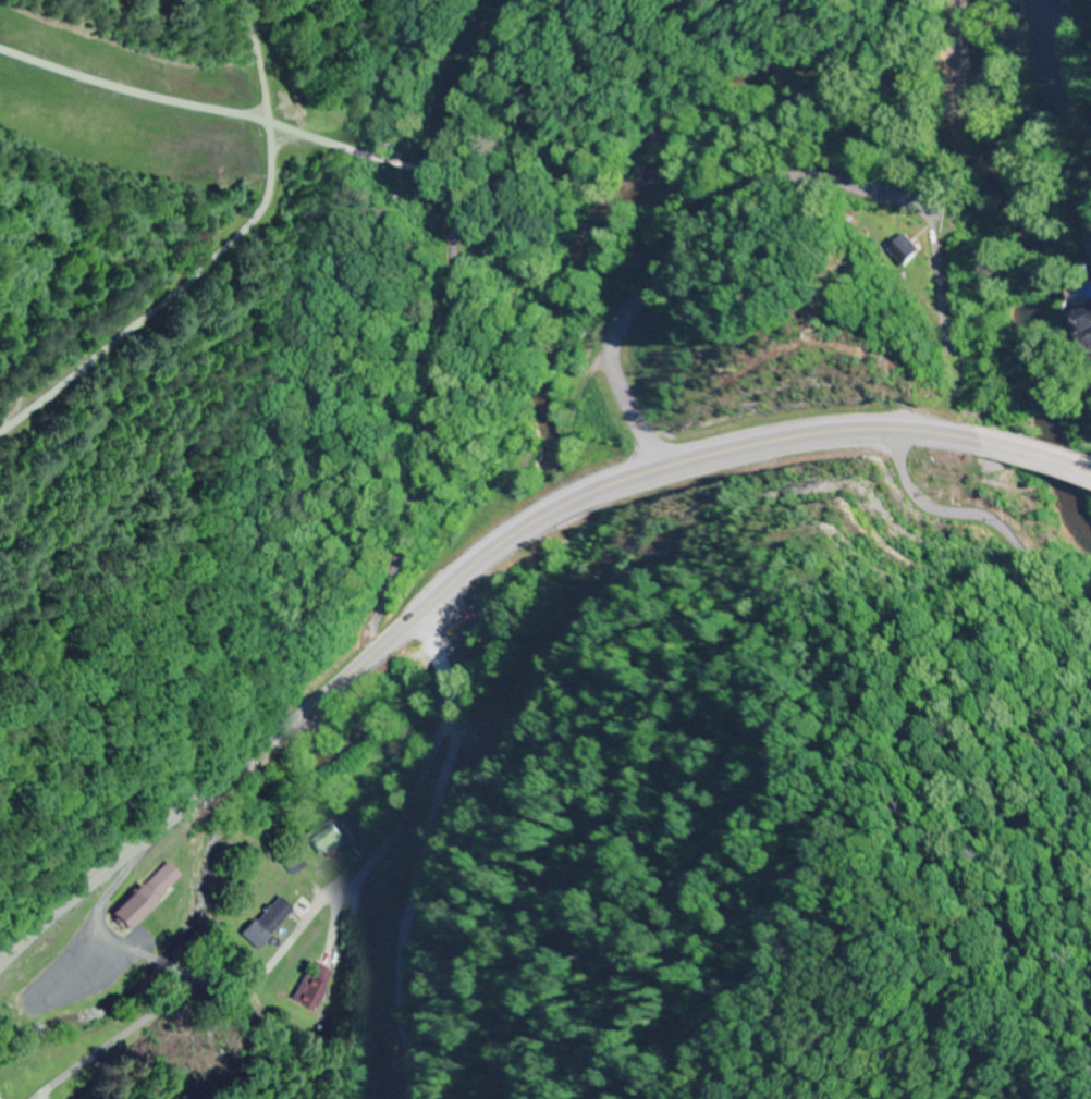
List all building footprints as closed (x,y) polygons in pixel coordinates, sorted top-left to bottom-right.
[(1082,333),(1090,328),(1090,300),(1070,313),(1082,333)] [(347,842),(333,823),(313,838),(327,856),(347,842)] [(296,869),(306,862),(301,856),(292,864),(296,869)] [(116,915),(131,932),(189,877),(174,861),(116,915)] [(300,911),(286,897),(260,923),(274,937),(300,911)] [(344,979),(326,962),(296,995),(314,1011),(344,979)]
